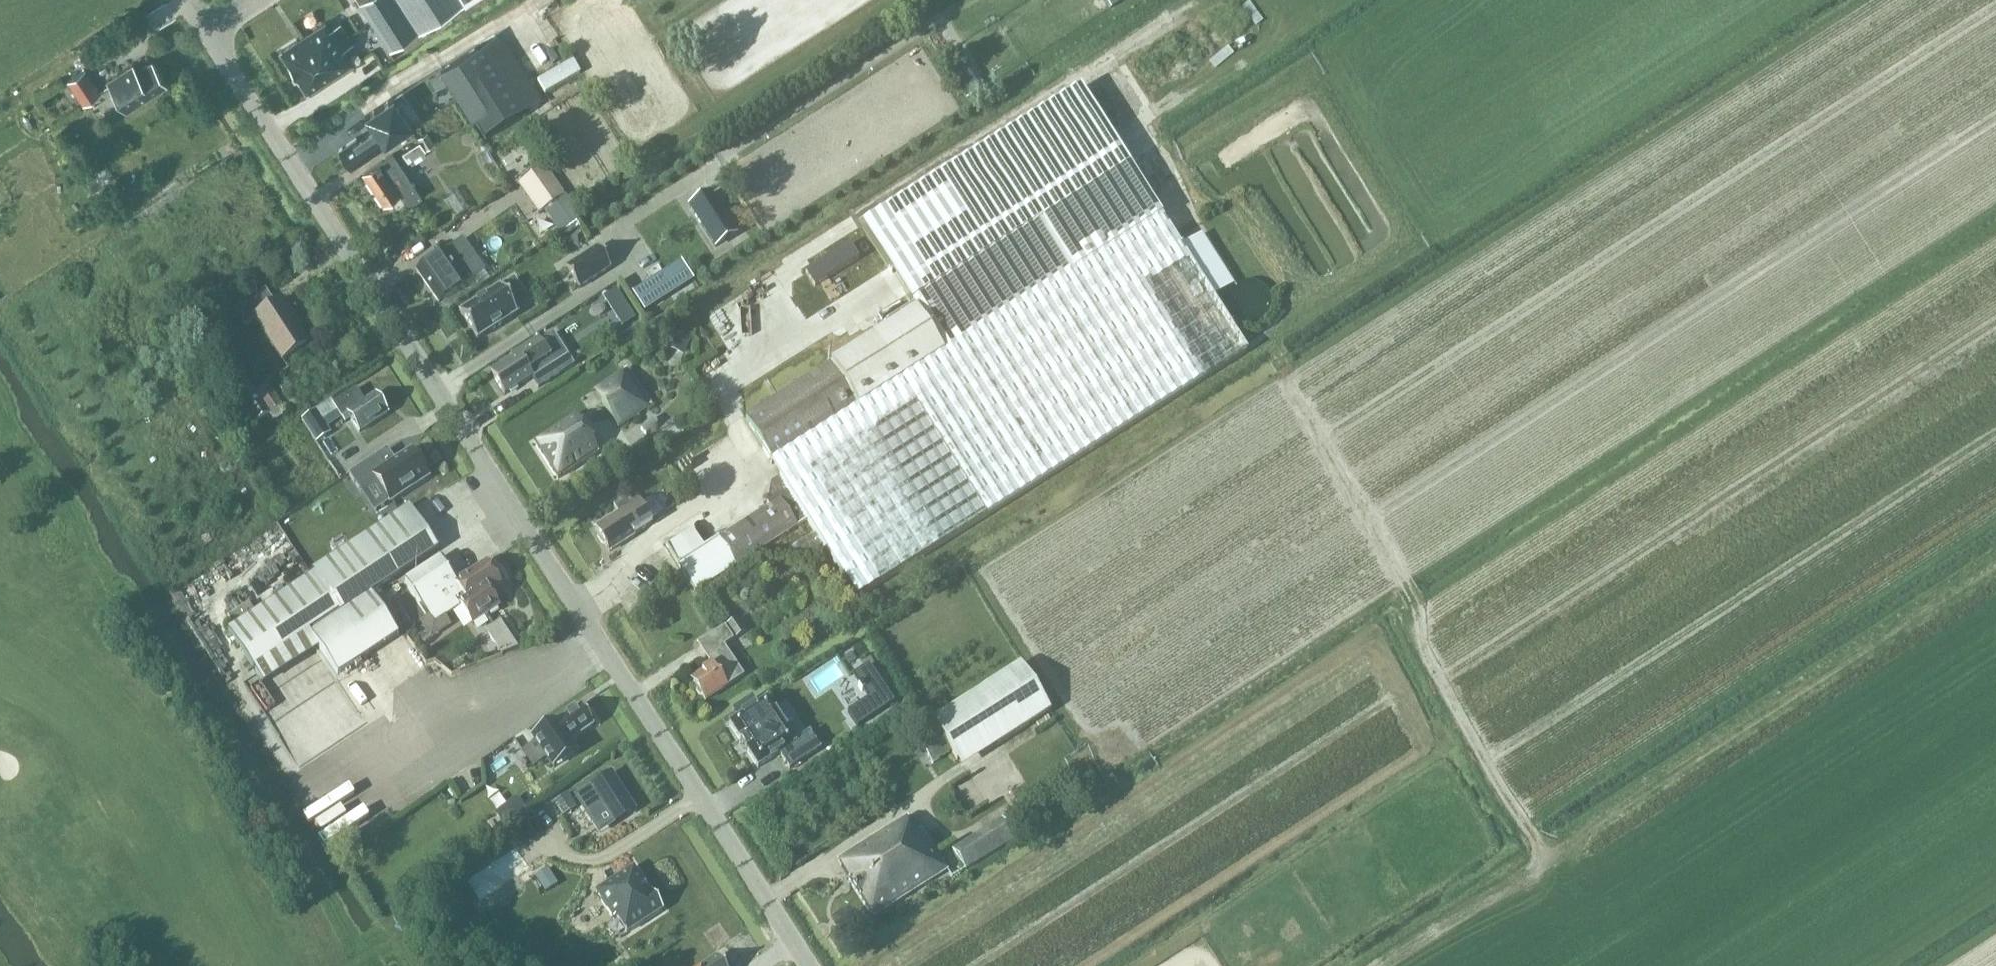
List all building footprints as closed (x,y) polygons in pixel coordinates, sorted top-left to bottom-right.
[(418,35),(417,34),(466,4),(471,0),(357,0),(391,52),(418,35)] [(326,23),(291,44),(280,52),(294,73),(307,94),(352,64),(343,50),(353,43),(350,37),(340,23),(330,30),(326,23)] [(477,46),(441,69),(486,140),(522,117),(477,46)] [(127,111),(167,85),(152,62),(137,71),(133,65),(107,81),(127,111)] [(84,104),(101,93),(85,70),(69,80),(84,104)] [(356,138),(339,150),(351,168),(385,145),(413,126),(394,97),(365,116),(374,129),(357,140),(356,138)] [(426,149),(434,144),(427,133),(419,138),(426,149)] [(408,162),(426,151),(420,141),(403,152),(408,162)] [(385,205),(402,194),(410,206),(422,198),(393,154),(363,173),(385,205)] [(947,350),(858,407),(773,463),(771,464),(780,478),(808,522),(815,534),(822,545),(856,598),(1251,350),(1217,296),(1185,245),(1134,163),(915,300),(920,308),(947,350)] [(523,181),(544,210),(554,202),(564,196),(543,167),(523,181)] [(944,191),(957,191),(958,176),(945,175),(944,191)] [(444,193),(452,209),(461,205),(454,188),(444,193)] [(711,194),(690,207),(715,246),(735,232),(711,194)] [(554,202),(567,221),(576,214),(564,196),(554,202)] [(558,241),(578,227),(574,220),(553,234),(558,241)] [(519,232),(522,244),(537,240),(534,228),(519,232)] [(1217,296),(1237,283),(1205,233),(1185,245),(1217,296)] [(417,271),(438,302),(484,270),(473,255),(463,262),(453,249),(452,246),(417,271)] [(566,268),(579,288),(611,268),(598,247),(566,268)] [(630,288),(642,311),(695,285),(683,262),(630,288)] [(514,278),(459,313),(477,341),(518,314),(509,299),(522,291),(514,278)] [(603,298),(622,328),(634,320),(616,290),(603,298)] [(282,362),(308,346),(294,324),(296,322),(283,302),(275,307),(266,294),(236,313),(245,328),(256,321),(282,362)] [(947,350),(920,308),(830,364),(858,407),(947,350)] [(689,341),(676,334),(671,344),(684,351),(689,341)] [(515,361),(492,375),(505,396),(532,379),(539,390),(565,374),(552,354),(548,356),(540,342),(513,358),(515,361)] [(451,380),(464,372),(458,363),(445,371),(451,380)] [(773,463),(858,407),(830,364),(745,420),(773,463)] [(654,406),(630,369),(595,392),(619,429),(654,406)] [(226,381),(239,391),(247,381),(235,371),(226,381)] [(255,424),(270,414),(282,407),(269,386),(256,394),(254,390),(240,400),(255,424)] [(356,390),(332,405),(338,414),(341,418),(347,413),(359,432),(387,414),(375,395),(364,402),(356,390)] [(316,443),(330,434),(316,412),(302,421),(316,443)] [(560,481),(599,455),(575,418),(535,445),(560,481)] [(423,468),(412,451),(388,468),(380,456),(352,475),(362,490),(376,481),(392,504),(430,478),(423,468)] [(340,455),(331,458),(337,474),(347,470),(340,455)] [(343,497),(358,485),(352,478),(337,489),(343,497)] [(769,507),(760,514),(719,540),(718,538),(704,547),(692,529),(665,546),(696,593),(798,528),(808,522),(780,478),(772,483),(767,504),(769,507)] [(618,515),(595,529),(598,534),(597,536),(601,543),(604,543),(610,552),(634,536),(633,535),(652,524),(649,520),(640,504),(638,502),(633,505),(628,498),(613,507),(618,515)] [(408,507),(371,531),(311,571),(312,572),(232,625),(228,628),(261,680),(316,645),(309,634),(370,594),(399,575),(437,550),(418,521),(417,522),(408,507)] [(815,534),(790,550),(797,561),(822,545),(815,534)] [(461,606),(472,624),(498,607),(490,594),(487,589),(498,581),(486,562),(456,582),(440,558),(405,581),(428,617),(433,624),(445,616),(461,606)] [(236,563),(224,570),(232,583),(244,576),(236,563)] [(239,614),(249,608),(239,589),(229,594),(239,614)] [(398,635),(370,594),(309,634),(316,645),(336,676),(398,635)] [(725,646),(733,641),(746,632),(738,618),(724,627),(725,628),(699,645),(713,667),(693,680),(707,702),(745,678),(725,646)] [(517,648),(500,622),(486,631),(501,655),(517,648)] [(478,648),(484,661),(497,656),(492,643),(478,648)] [(869,665),(865,667),(866,669),(855,676),(860,684),(858,686),(862,692),(864,690),(869,698),(848,712),(858,726),(894,703),(869,665)] [(1021,665),(986,687),(932,722),(938,732),(951,752),(962,769),(1052,712),(1021,665)] [(795,746),(767,703),(730,727),(758,771),(780,757),(790,773),(821,753),(810,737),(795,746)] [(533,765),(546,757),(554,769),(577,753),(571,743),(594,727),(581,707),(534,739),(521,748),(533,765)] [(938,732),(929,738),(941,758),(951,752),(938,732)] [(482,756),(482,768),(496,769),(496,757),(482,756)] [(312,760),(284,775),(289,785),(317,771),(312,760)] [(590,789),(614,826),(635,812),(612,775),(590,789)] [(304,779),(289,789),(295,798),(310,788),(304,779)] [(562,815),(576,806),(567,793),(554,802),(562,815)] [(519,816),(526,811),(517,799),(510,804),(519,816)] [(946,873),(920,832),(917,834),(907,818),(838,861),(849,879),(847,880),(872,919),(946,873)] [(965,871),(1013,841),(1001,822),(953,852),(965,871)] [(515,848),(466,881),(479,901),(529,868),(515,848)] [(557,884),(547,869),(535,876),(546,892),(557,884)] [(648,895),(632,870),(595,893),(612,920),(615,919),(625,935),(661,912),(650,894),(648,895)] [(719,957),(704,965),(725,965),(719,957)]
